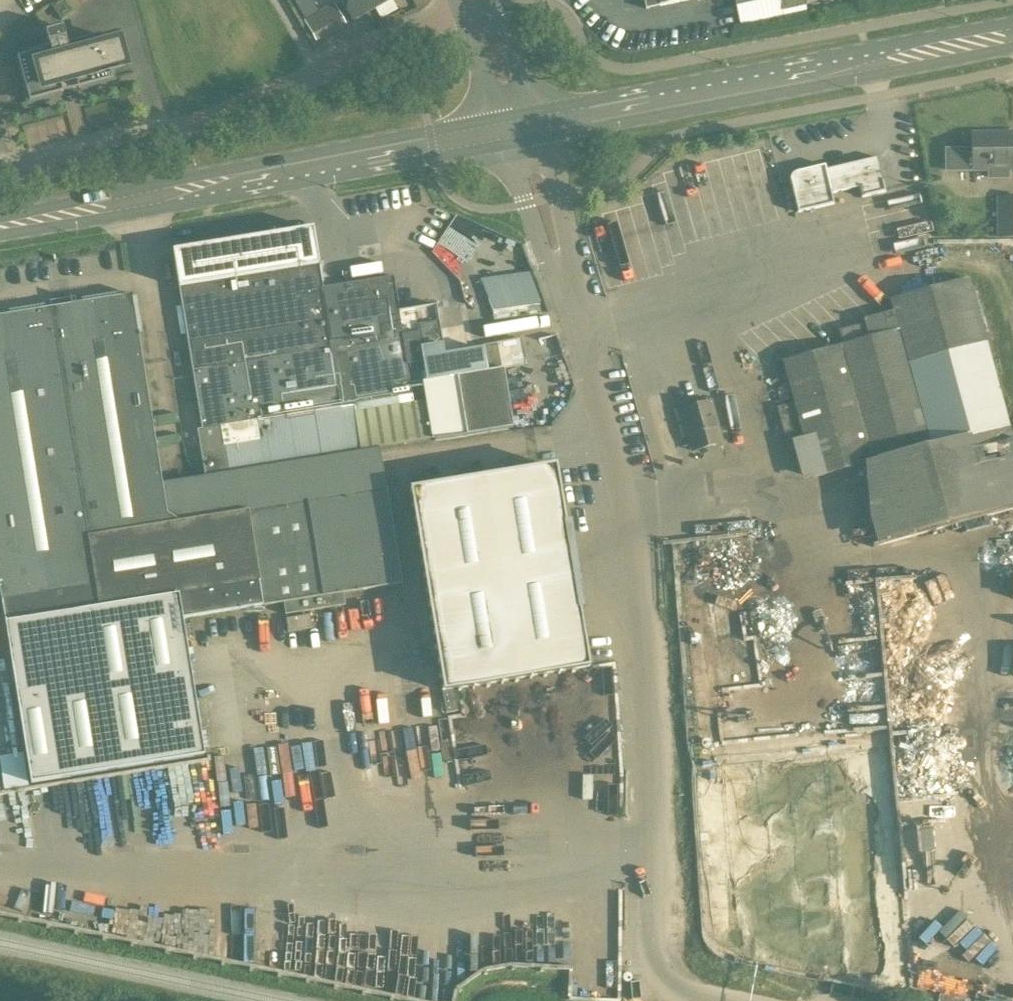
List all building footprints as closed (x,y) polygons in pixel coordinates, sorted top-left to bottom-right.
[(63,0),(60,0),(51,6),(60,19),(71,11),(63,0)] [(344,24),(332,1),(313,12),(306,0),(291,0),(313,41),(344,24)] [(393,0),(339,0),(352,23),(393,0)] [(646,8),(684,0),(644,0),(646,8)] [(739,25),(800,12),(800,8),(805,7),(804,0),(734,0),(739,25)] [(122,36),(101,41),(99,36),(67,45),(63,29),(45,33),(49,49),(17,58),(29,103),(111,80),(110,74),(130,69),(122,36)] [(944,171),(987,171),(987,180),(1010,180),(1010,170),(1012,170),(1012,135),(971,135),(971,148),(944,149),(944,171)] [(824,166),(795,173),(792,175),(790,178),(789,182),(797,214),(833,205),(830,195),(859,188),(861,199),(884,194),(876,159),(840,167),(841,171),(826,175),(824,166)] [(996,196),(997,238),(1012,238),(1012,196),(996,196)] [(659,222),(617,233),(625,263),(667,252),(659,222)] [(312,229),(173,252),(202,431),(197,431),(205,477),(208,477),(308,459),(379,449),(379,447),(431,438),(432,441),(512,428),(503,369),(525,366),(520,339),(481,346),(482,350),(443,357),(438,321),(436,322),(433,306),(398,312),(392,278),(322,289),(312,229)] [(485,277),(490,316),(538,310),(532,270),(485,277)] [(792,404),(777,408),(786,441),(802,437),(813,479),(816,479),(863,466),(867,519),(875,545),(1012,507),(1012,441),(969,279),(888,301),(891,312),(862,321),(867,338),(781,362),(792,404)] [(379,449),(308,459),(208,477),(205,477),(161,484),(131,296),(70,305),(69,299),(68,299),(68,302),(52,304),(52,308),(0,317),(0,597),(30,784),(203,756),(181,620),(243,610),(242,609),(260,607),(261,608),(283,604),(285,615),(344,606),(342,594),(401,585),(379,449)] [(861,325),(838,331),(842,345),(865,338),(861,325)] [(680,427),(684,426),(691,452),(722,443),(710,403),(676,412),(680,427)] [(445,689),(591,666),(560,464),(414,487),(445,689)] [(309,616),(285,620),(288,632),(311,628),(309,616)] [(604,811),(621,811),(621,758),(604,758),(604,811)]
